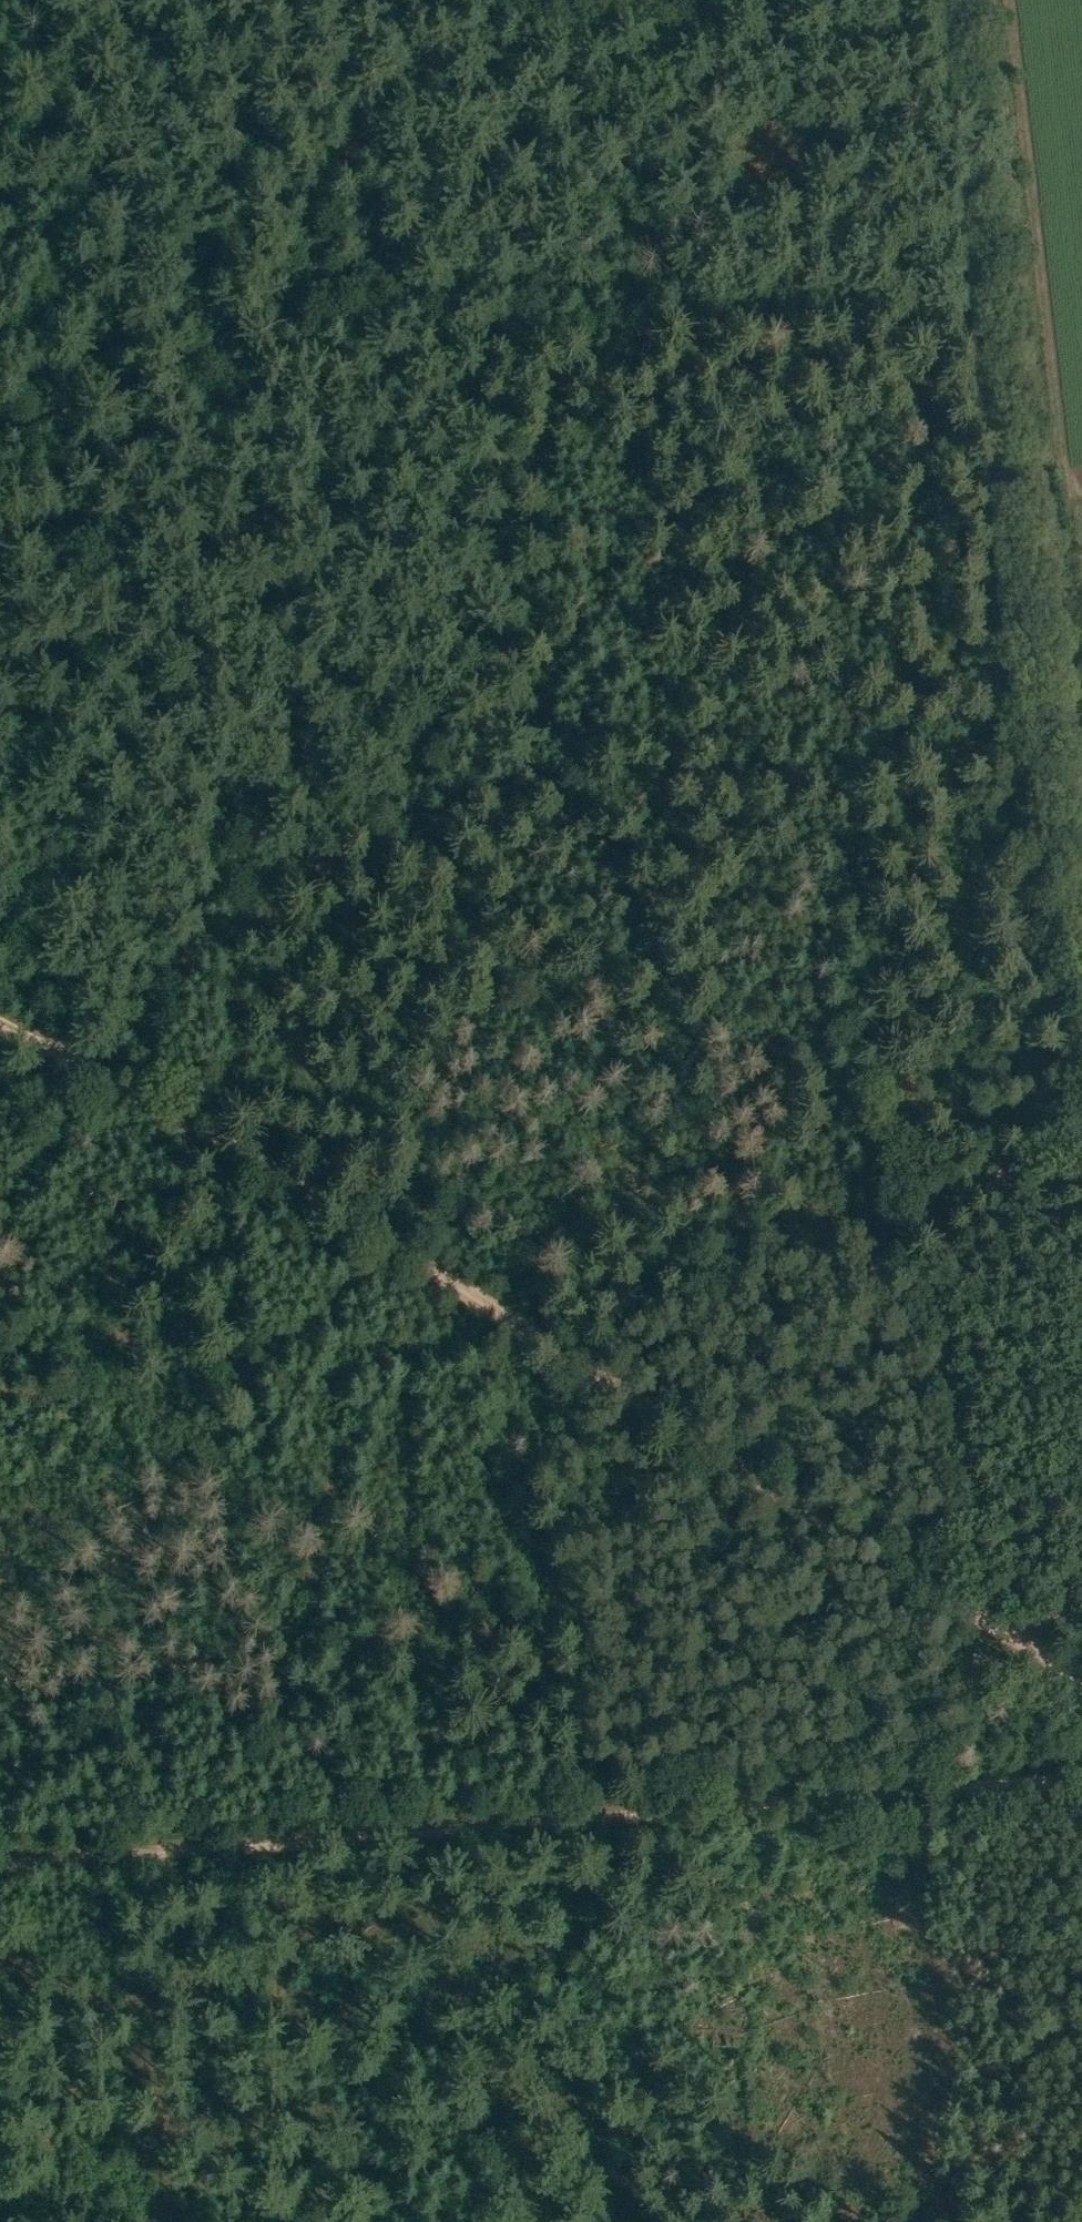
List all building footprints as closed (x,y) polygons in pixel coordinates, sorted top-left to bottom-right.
[(307,1191),(313,1208),(324,1204),(318,1187),(307,1191)]
